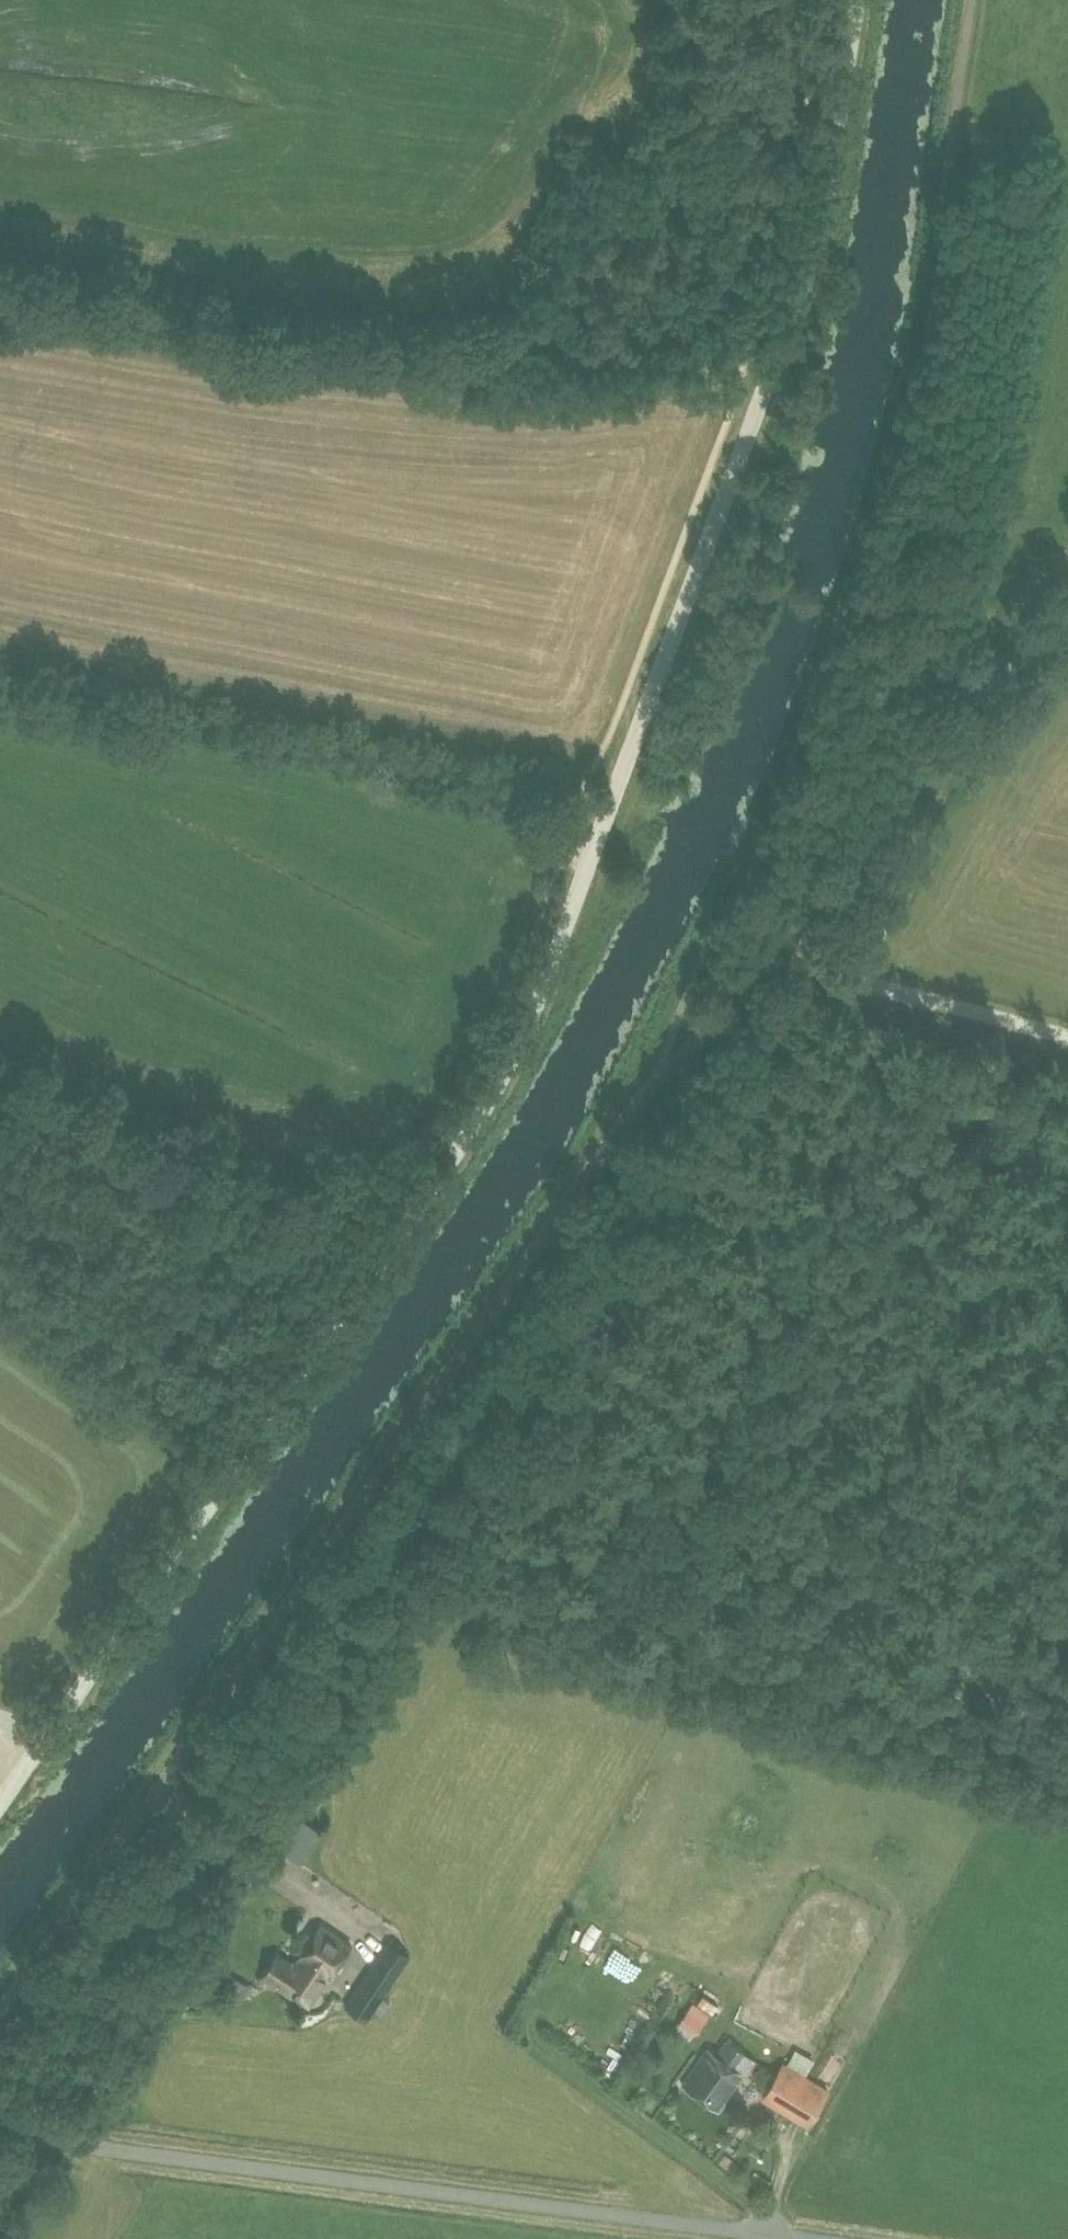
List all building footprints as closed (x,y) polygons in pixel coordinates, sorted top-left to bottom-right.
[(282,1845),(304,1859),(325,1829),(302,1814),(282,1845)] [(319,1922),(295,1959),(298,1961),(296,1964),(278,1952),(259,1979),(264,1983),(267,1979),(292,1994),(306,1973),(303,1971),(306,1966),(326,1979),(350,1943),(319,1922)] [(366,2018),(389,1985),(409,1953),(389,1940),(368,1972),(366,1971),(343,2003),(366,2018)] [(703,2000),(718,2008),(724,1998),(708,1990),(703,2000)] [(692,2001),(677,2022),(696,2034),(710,2013),(692,2001)] [(743,2072),(736,2067),(747,2052),(727,2038),(716,2054),(706,2047),(682,2083),(718,2108),(743,2072)] [(784,2061),(763,2097),(811,2125),(832,2089),(784,2061)]
